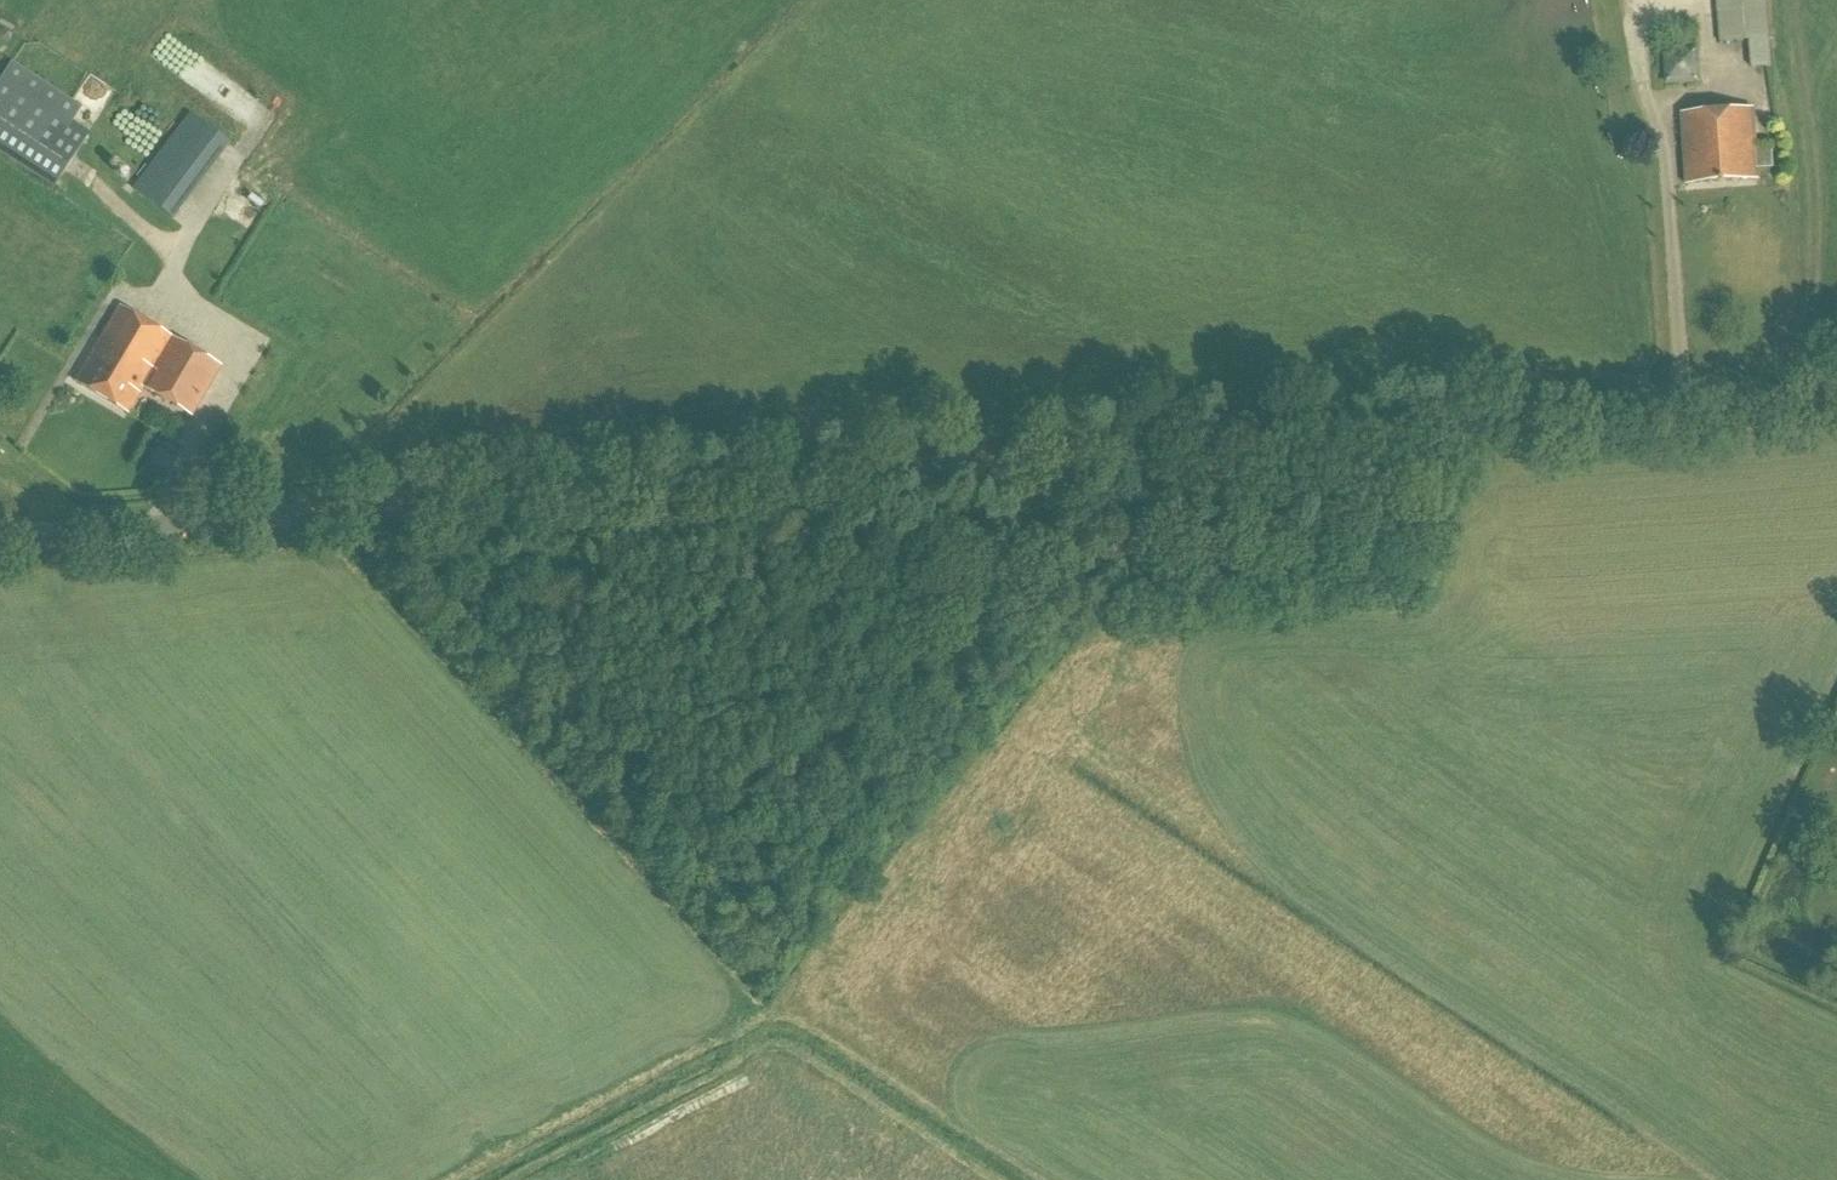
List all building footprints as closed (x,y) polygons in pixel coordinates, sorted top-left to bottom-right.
[(1752,68),(1772,67),(1767,0),(1717,0),(1720,43),(1750,40),(1752,68)] [(1663,50),(1666,85),(1701,83),(1698,47),(1663,50)] [(54,187),(88,133),(72,122),(81,107),(12,62),(2,77),(0,81),(0,152),(54,187)] [(1682,114),(1687,184),(1759,179),(1758,169),(1774,168),(1773,146),(1757,147),(1754,109),(1682,114)] [(133,189),(173,219),(230,143),(190,113),(133,189)] [(120,307),(75,382),(128,413),(143,387),(192,416),(221,367),(120,307)]
